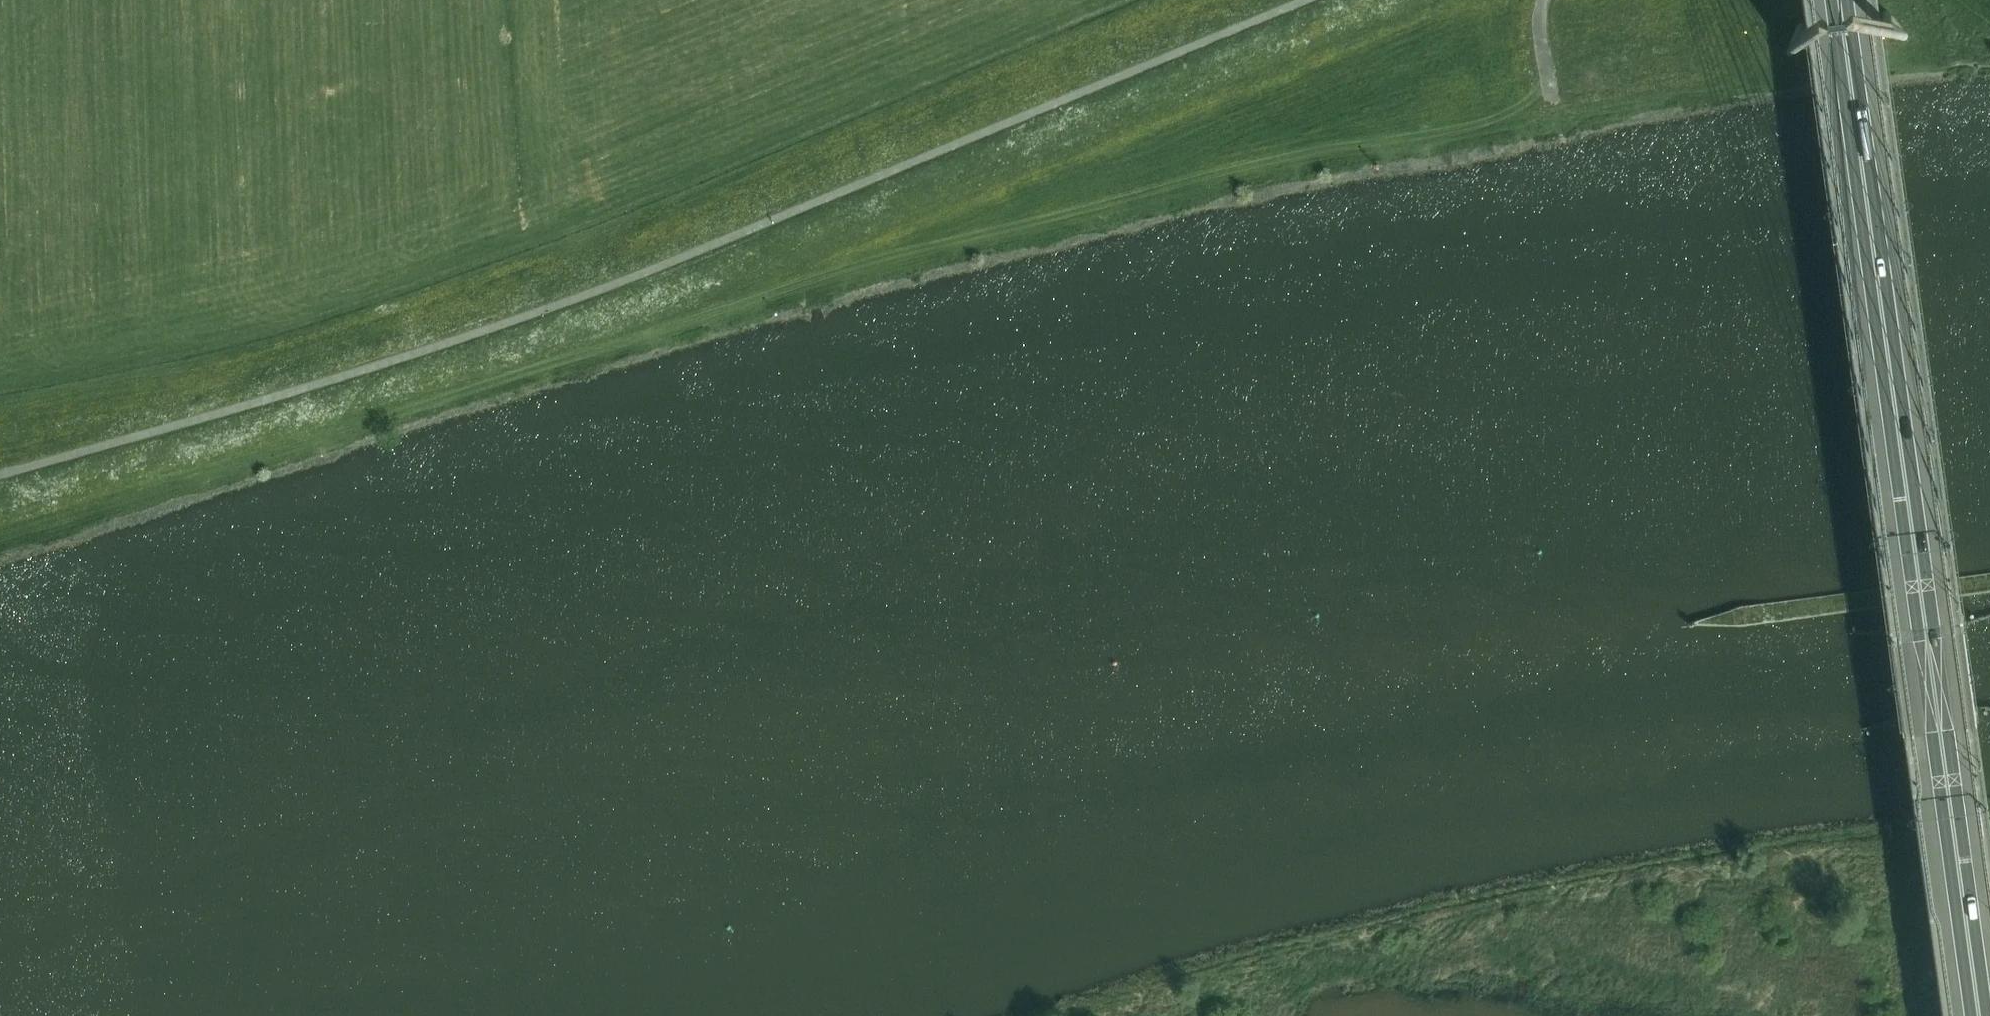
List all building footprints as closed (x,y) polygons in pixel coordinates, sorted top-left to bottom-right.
[(1882,33),(1899,56),(1901,57),(1902,57),(1904,57),(1905,57),(1907,56),(1907,54),(1908,53),(1907,51),(1907,50),(1889,26),(1888,26),(1887,25),(1885,25),(1884,26),(1883,27),(1882,28),(1881,30),(1882,31),(1882,33)] [(1796,70),(1801,57),(1807,42),(1807,41),(1806,39),(1805,38),(1803,37),(1802,37),(1800,37),(1799,38),(1798,39),(1787,67),(1787,69),(1788,70),(1789,71),(1790,72),(1792,72),(1794,72),(1795,71),(1796,70)]
